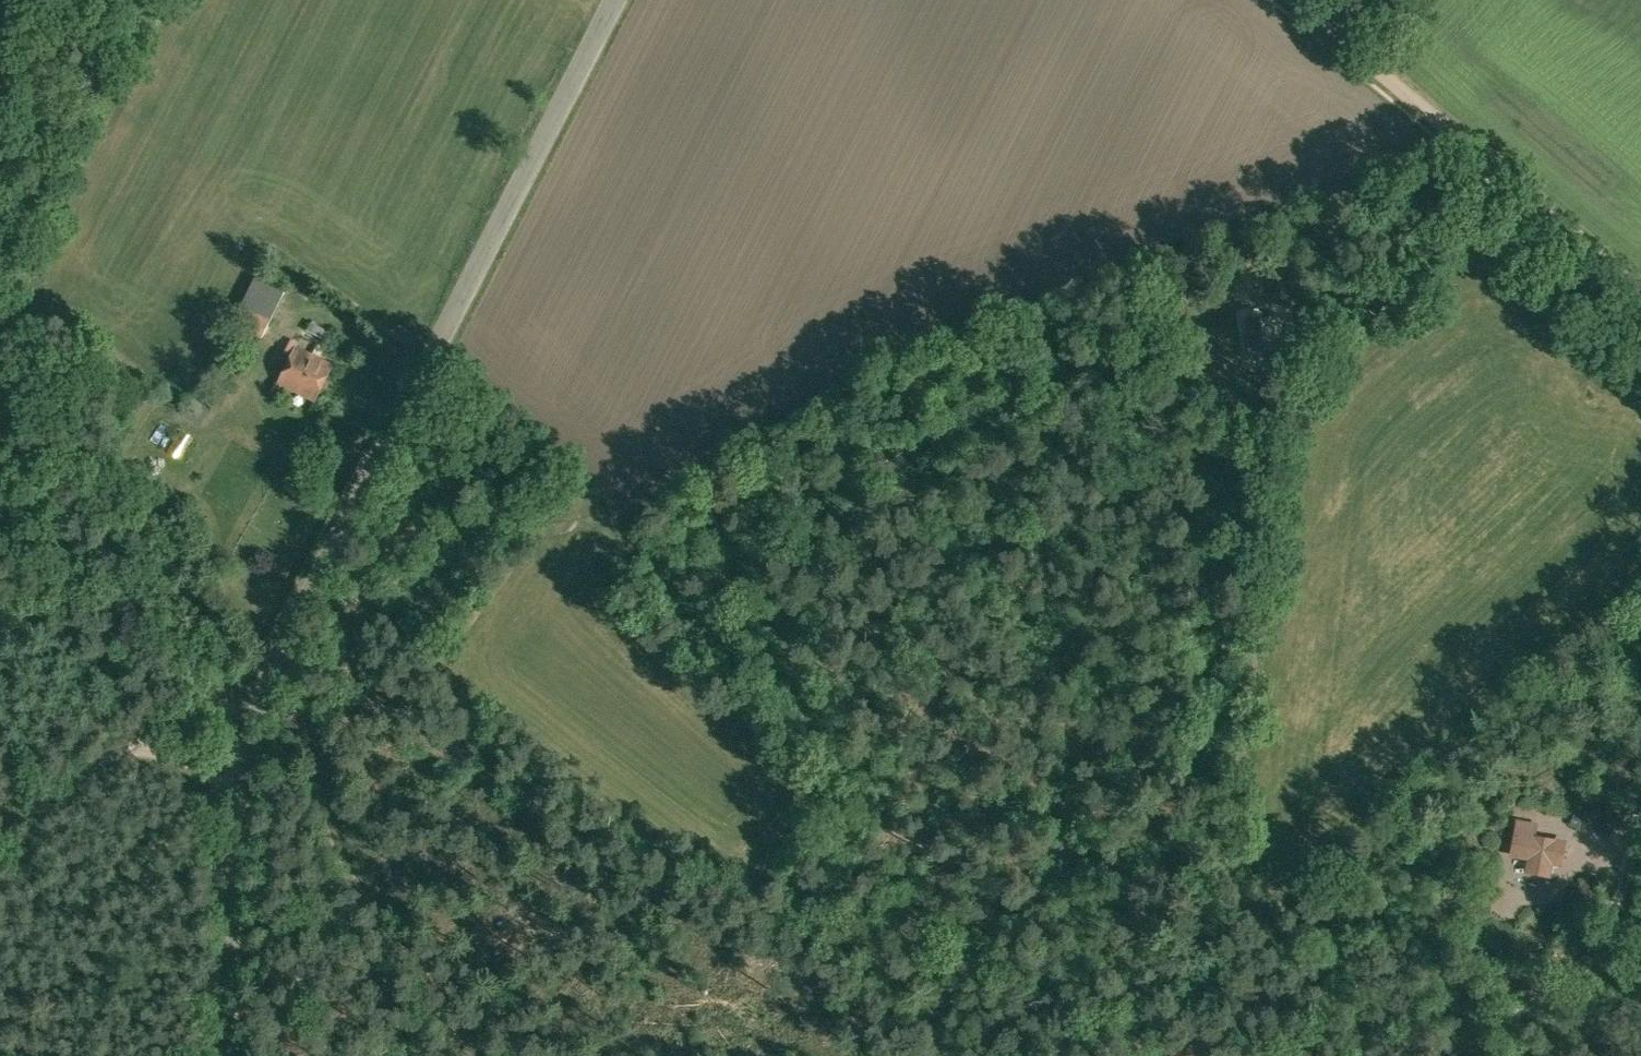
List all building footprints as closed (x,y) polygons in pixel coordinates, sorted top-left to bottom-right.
[(233,323),(263,339),(272,320),(271,320),(285,291),(256,277),(242,305),(233,323)] [(1250,319),(1254,349),(1284,345),(1281,316),(1250,319)] [(307,329),(324,338),(328,330),(311,321),(307,329)] [(1149,329),(1150,339),(1159,338),(1158,328),(1149,329)] [(278,382),(315,400),(332,363),(295,346),(278,382)] [(169,451),(183,459),(195,436),(180,429),(169,451)] [(1571,826),(1581,829),(1585,813),(1575,811),(1571,826)] [(1527,871),(1549,875),(1551,862),(1560,864),(1565,841),(1537,836),(1540,823),(1518,819),(1516,832),(1512,855),(1530,858),(1527,871)]
